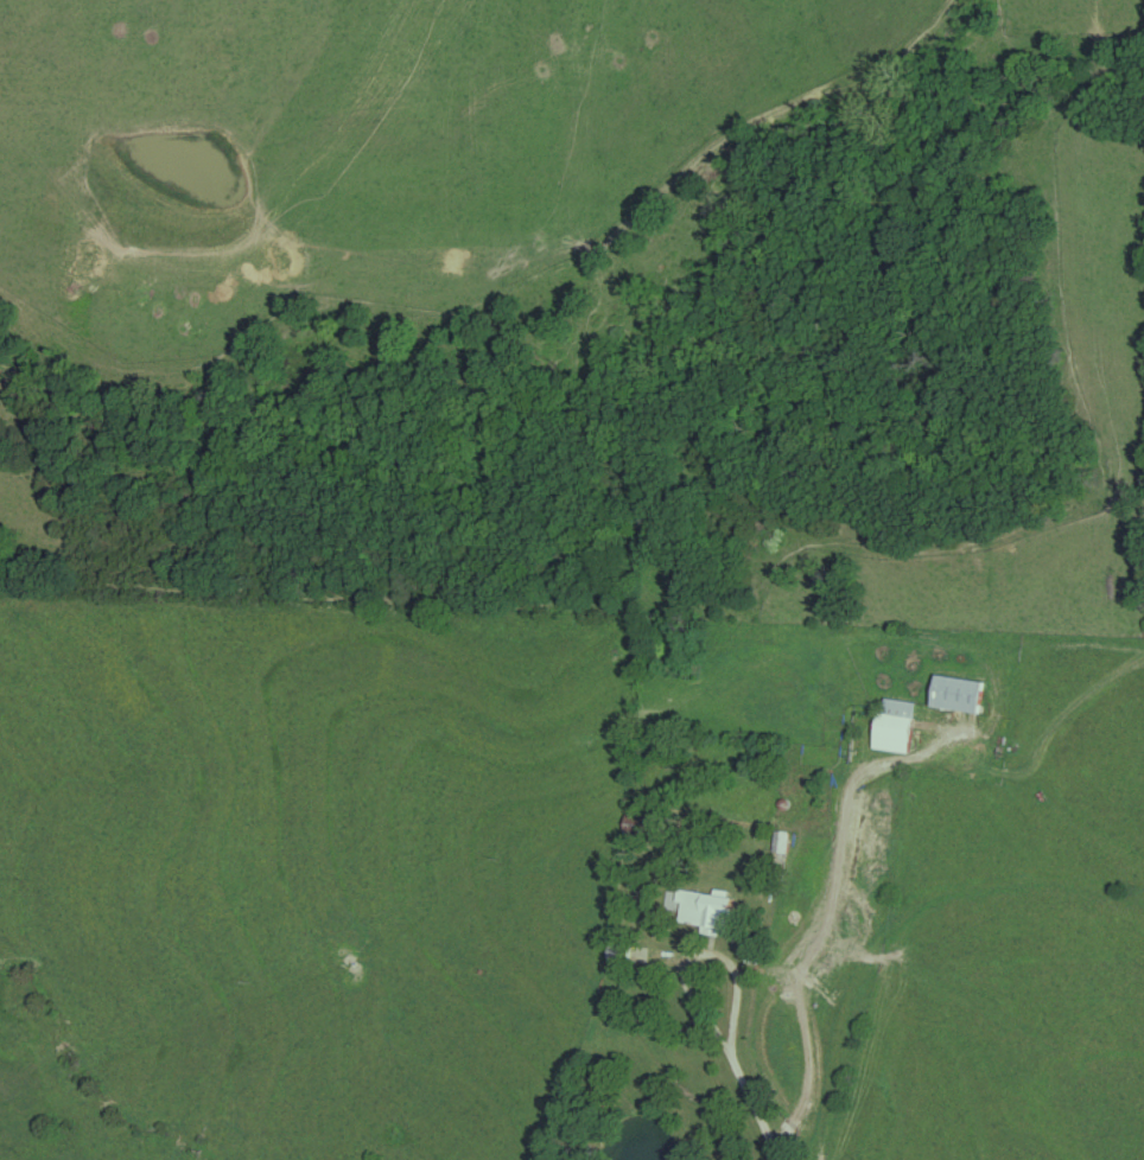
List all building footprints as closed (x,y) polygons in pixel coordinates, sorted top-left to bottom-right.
[(928,708),(978,715),(983,683),(933,675),(928,708)] [(908,754),(913,702),(878,698),(873,750),(908,754)] [(775,853),(785,852),(784,843),(774,844),(775,853)] [(713,896),(676,890),(673,906),(678,906),(675,924),(700,927),(699,934),(725,938),(731,894),(714,892),(713,896)]
